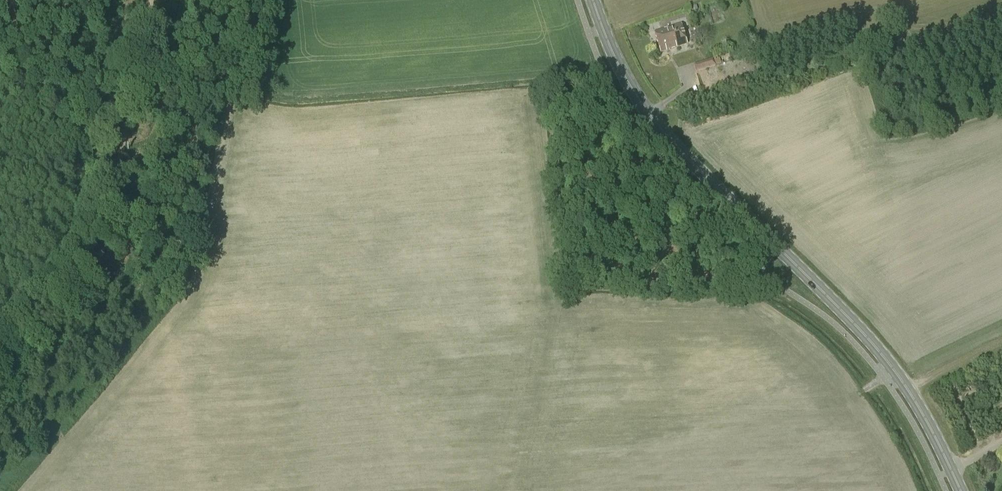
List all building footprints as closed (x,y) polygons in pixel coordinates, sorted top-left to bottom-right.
[(661,52),(687,43),(681,23),(654,32),(661,52)] [(737,59),(735,52),(729,54),(730,61),(737,59)] [(696,72),(716,66),(714,59),(694,65),(696,72)]
